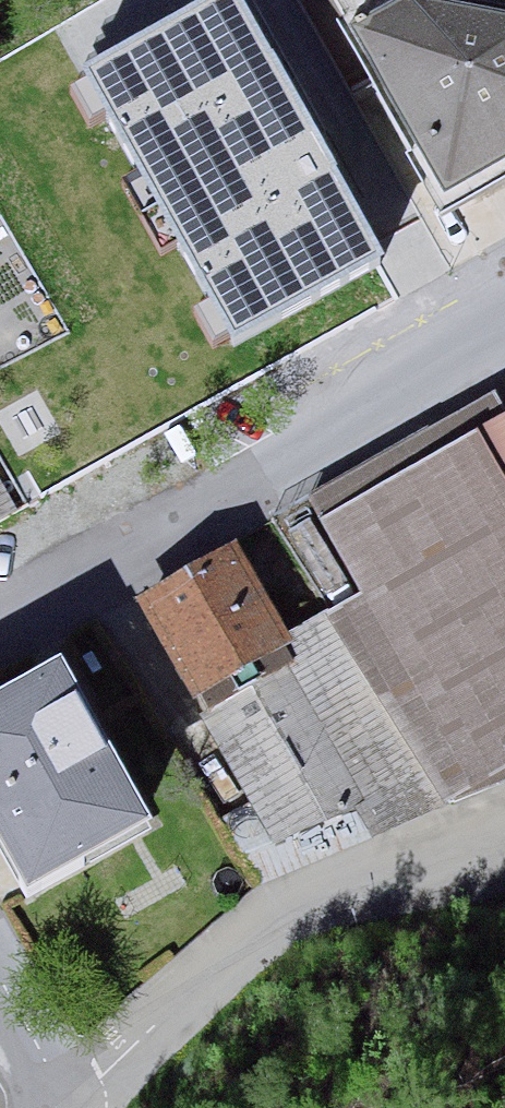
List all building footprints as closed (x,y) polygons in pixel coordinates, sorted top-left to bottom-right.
[(79,65),(235,344),(388,259),(244,0),(197,0),(79,65)] [(415,6),(354,39),(452,214),(504,185),(504,20),(415,6)] [(495,444),(504,462),(504,439),(495,444)] [(480,454),(335,531),(376,608),(311,643),(313,674),(203,733),(272,862),(350,820),(363,844),(504,768),(504,502),(480,454)] [(250,560),(144,614),(199,721),(305,667),(250,560)] [(0,726),(0,833),(41,911),(164,847),(79,685),(0,726)]
